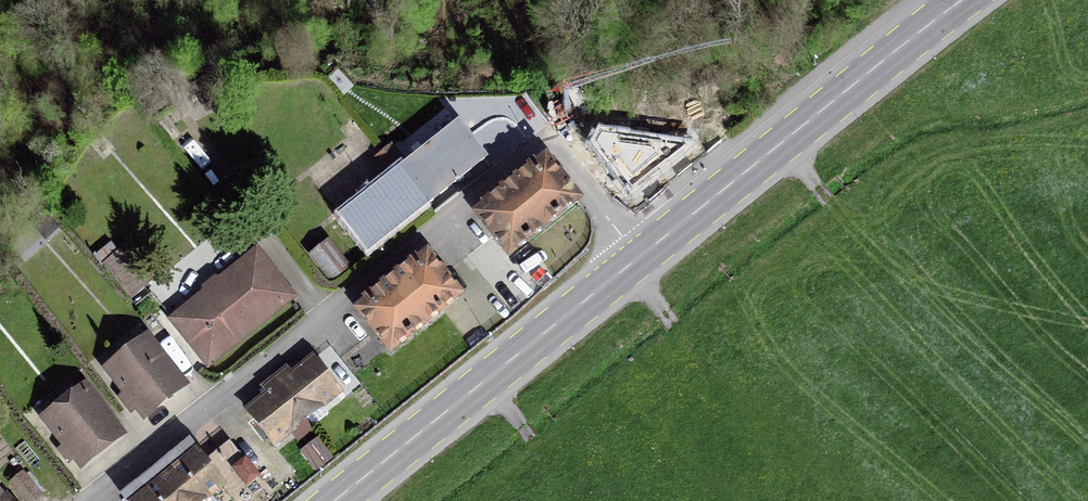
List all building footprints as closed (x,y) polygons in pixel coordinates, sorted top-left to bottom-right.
[(459,125),(406,167),(391,147),(384,152),(427,205),(485,159),(459,125)] [(621,180),(627,176),(636,188),(631,192),(632,194),(687,151),(685,149),(601,138),(595,148),(621,180)] [(368,252),(427,205),(384,152),(378,157),(393,177),(341,218),(368,252)] [(577,201),(546,162),(535,171),(533,168),(487,205),(489,208),(478,217),(509,256),(577,201)] [(152,281),(125,247),(103,264),(131,298),(152,281)] [(334,249),(317,263),(331,280),(348,266),(334,249)] [(291,297),(256,253),(173,320),(208,363),(291,297)] [(427,257),(416,266),(414,264),(368,301),(370,303),(359,312),(390,351),(458,297),(427,257)] [(148,340),(109,371),(143,414),(182,383),(148,340)] [(286,370),(275,379),(307,418),(339,392),(313,359),(291,376),(286,370)] [(274,444),(307,418),(275,379),(264,387),(269,393),(248,411),(274,444)] [(59,396),(60,404),(63,407),(47,420),(80,463),(119,433),(85,390),(81,393),(78,390),(71,387),(59,396)] [(196,453),(179,467),(172,457),(156,470),(182,500),(204,500),(223,486),(196,453)] [(217,472),(241,500),(262,500),(271,494),(239,455),(217,472)] [(156,470),(141,482),(148,491),(136,500),(182,500),(156,470)] [(11,483),(26,500),(32,500),(40,494),(22,473),(11,483)] [(0,490),(0,500),(9,500),(0,490)]
